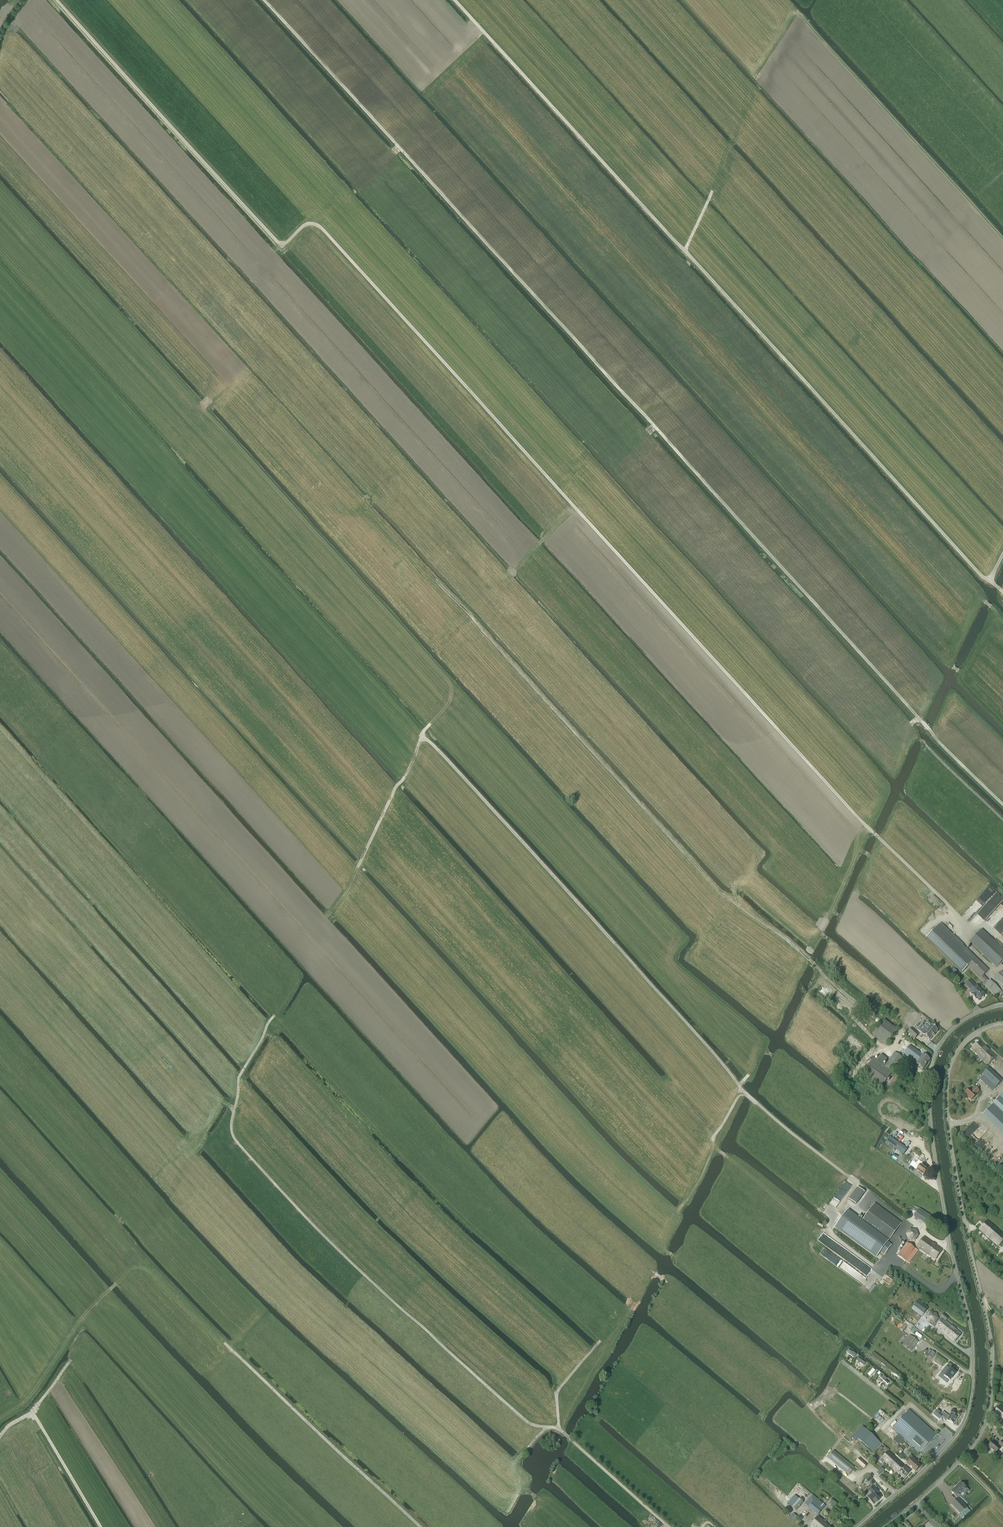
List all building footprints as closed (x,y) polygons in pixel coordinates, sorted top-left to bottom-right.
[(962,973),(968,967),(983,982),(987,979),(983,976),(988,970),(941,924),(927,938),(962,973)] [(1002,960),(1002,949),(981,929),(970,942),(996,967),(1002,960)] [(995,996),(1000,990),(990,979),(984,985),(995,996)] [(975,986),(969,980),(965,985),(971,991),(970,991),(972,993),(971,994),(976,999),(976,998),(979,1001),(981,999),(982,999),(983,998),(983,996),(985,995),(976,985),(975,986)] [(887,1044),(897,1030),(884,1020),(874,1033),(887,1044)] [(925,1028),(921,1032),(923,1034),(929,1040),(932,1036),(934,1034),(938,1030),(931,1025),(926,1030),(925,1028)] [(911,1028),(908,1032),(915,1038),(918,1034),(911,1028)] [(972,1049),(974,1051),(987,1065),(996,1056),(980,1040),(972,1049)] [(910,1045),(903,1054),(916,1063),(916,1064),(923,1069),(930,1059),(924,1055),(927,1052),(922,1048),(921,1050),(922,1051),(921,1051),(922,1052),(921,1053),(910,1045)] [(902,1058),(895,1052),(885,1065),(885,1066),(873,1058),(861,1074),(876,1085),(880,1088),(902,1058)] [(980,1079),(992,1091),(1002,1080),(989,1068),(983,1075),(984,1076),(980,1079)] [(969,1088),(964,1094),(971,1100),(976,1095),(976,1094),(977,1093),(979,1091),(975,1087),(971,1090),(969,1088)] [(1002,1095),(994,1103),(990,1107),(1002,1119),(1002,1093),(1002,1095)] [(990,1107),(984,1113),(1002,1130),(1002,1119),(990,1107)] [(907,1149),(890,1136),(886,1142),(903,1155),(907,1149)] [(916,1170),(923,1175),(927,1169),(917,1162),(915,1164),(919,1167),(916,1170)] [(875,1203),(862,1220),(889,1240),(901,1223),(875,1203)] [(927,1225),(932,1217),(919,1208),(914,1216),(927,1225)] [(889,1240),(847,1210),(834,1228),(836,1230),(874,1257),(876,1258),(880,1252),(884,1255),(891,1245),(888,1242),(889,1240)] [(979,1229),(986,1235),(985,1235),(988,1238),(988,1237),(998,1246),(1002,1241),(1002,1235),(987,1220),(979,1229)] [(935,1259),(942,1249),(924,1236),(916,1246),(935,1259)] [(897,1255),(906,1262),(910,1256),(915,1249),(907,1243),(903,1248),(897,1255)] [(919,1301),(912,1309),(922,1316),(928,1308),(919,1301)] [(930,1312),(927,1317),(929,1322),(934,1323),(938,1318),(936,1313),(930,1312)] [(954,1342),(961,1334),(945,1321),(948,1318),(943,1314),(941,1317),(942,1318),(935,1327),(954,1342)] [(913,1348),(918,1341),(910,1335),(905,1341),(913,1348)] [(949,1380),(955,1373),(949,1369),(946,1366),(944,1368),(948,1371),(944,1376),(946,1377),(943,1380),(947,1383),(949,1380)] [(992,1415),(1002,1425),(1002,1408),(1000,1406),(992,1415)] [(902,1437),(919,1453),(936,1434),(909,1409),(892,1428),(898,1434),(902,1437)] [(951,1412),(947,1419),(953,1423),(957,1416),(951,1412)] [(873,1452),(881,1443),(862,1426),(854,1435),(873,1452)] [(898,1434),(893,1440),(897,1443),(902,1437),(898,1434)] [(996,1453),(1000,1448),(993,1441),(988,1447),(996,1453)] [(855,1467),(833,1450),(828,1457),(849,1474),(855,1467)] [(891,1467),(898,1460),(888,1451),(881,1458),(891,1467)] [(909,1456),(905,1461),(907,1463),(915,1471),(920,1466),(914,1461),(916,1460),(912,1457),(911,1458),(909,1456)] [(867,1465),(859,1457),(856,1461),(864,1468),(867,1465)] [(904,1478),(910,1471),(898,1460),(891,1467),(904,1478)] [(961,1482),(951,1491),(957,1497),(958,1496),(958,1497),(959,1497),(960,1497),(960,1496),(959,1495),(963,1492),(965,1494),(969,1491),(967,1489),(961,1482)] [(867,1497),(868,1498),(873,1504),(879,1499),(875,1495),(878,1493),(876,1491),(876,1490),(872,1486),(868,1490),(871,1494),(867,1497)] [(804,1503),(817,1515),(825,1505),(812,1494),(804,1503)] [(798,1498),(791,1506),(796,1510),(803,1502),(798,1498)] [(957,1498),(951,1503),(960,1513),(966,1508),(967,1507),(957,1498)] [(960,1513),(958,1516),(961,1519),(967,1514),(970,1511),(966,1508),(960,1513)] [(793,1513),(789,1518),(794,1522),(798,1517),(793,1513)] [(811,1524),(814,1526),(830,1526),(827,1525),(825,1522),(826,1521),(824,1519),(823,1521),(818,1516),(811,1524)]
